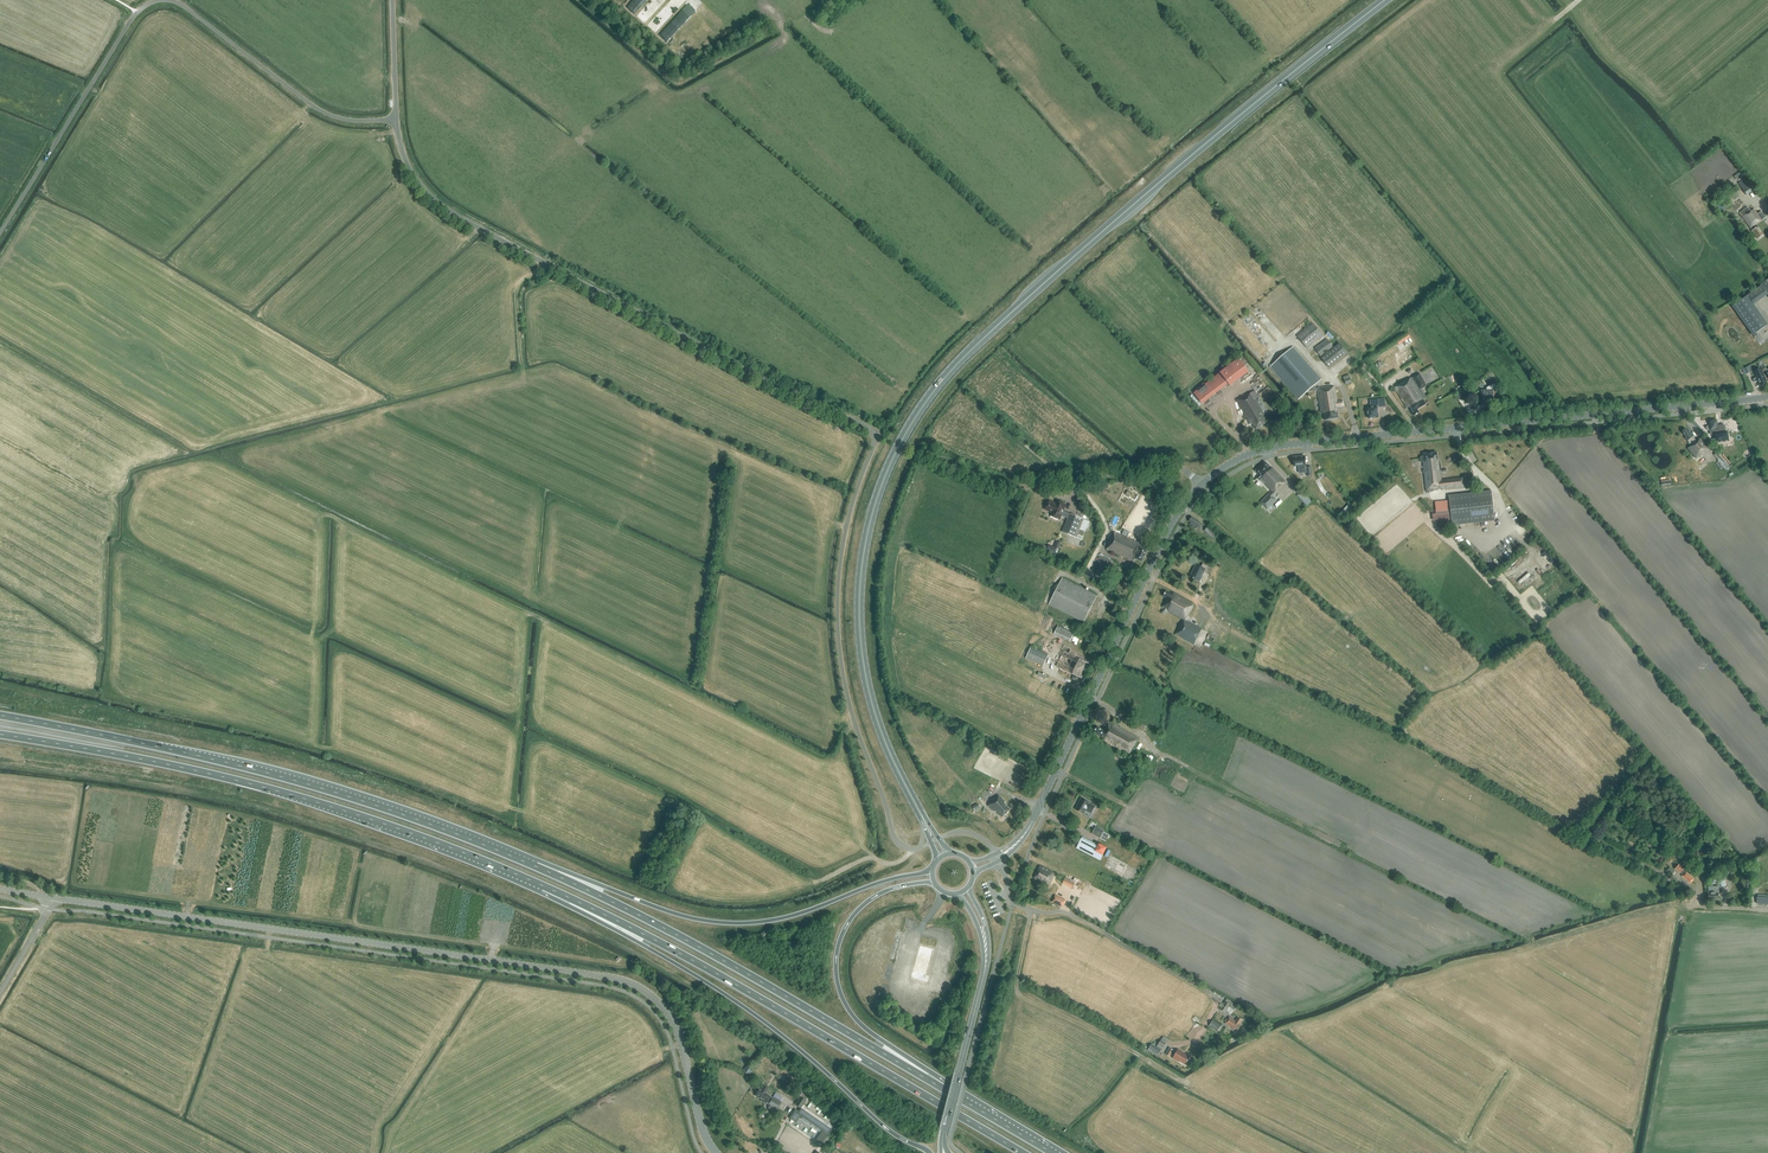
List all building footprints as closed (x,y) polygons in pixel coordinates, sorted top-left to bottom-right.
[(648,0),(633,0),(627,7),(635,14),(648,0)] [(1741,172),(1734,176),(1736,180),(1743,175),(1741,172)] [(1747,177),(1738,183),(1747,196),(1756,189),(1752,183),(1751,184),(1747,177)] [(1730,193),(1735,189),(1732,184),(1727,187),(1730,193)] [(1740,197),(1736,191),(1731,195),(1730,194),(1726,197),(1729,203),(1734,200),(1740,197)] [(1720,202),(1716,206),(1721,212),(1725,209),(1720,202)] [(1746,207),(1738,213),(1751,230),(1751,231),(1753,234),(1754,233),(1758,238),(1763,234),(1755,225),(1765,217),(1761,211),(1757,214),(1753,209),(1750,211),(1746,207)] [(1767,295),(1767,296),(1767,279),(1760,285),(1761,286),(1767,295)] [(1753,305),(1767,295),(1761,286),(1732,307),(1752,336),(1767,325),(1753,305)] [(1297,336),(1307,348),(1323,335),(1312,323),(1297,336)] [(1315,349),(1320,356),(1333,347),(1327,340),(1315,349)] [(1321,358),(1328,368),(1347,353),(1340,344),(1321,358)] [(1293,347),(1270,367),(1298,400),(1311,388),(1314,391),(1318,390),(1321,413),(1323,413),(1324,420),(1338,418),(1336,409),(1337,409),(1337,407),(1344,406),(1343,401),(1337,402),(1334,387),(1329,388),(1329,387),(1317,389),(1314,386),(1321,379),(1293,347)] [(1194,394),(1202,404),(1217,393),(1219,396),(1223,393),(1223,394),(1223,393),(1221,390),(1232,382),(1233,384),(1248,372),(1238,359),(1194,394)] [(1756,378),(1753,379),(1754,383),(1758,381),(1760,386),(1765,384),(1762,375),(1760,369),(1753,371),(1756,378)] [(1419,374),(1395,388),(1407,409),(1409,408),(1414,416),(1419,414),(1417,410),(1426,405),(1421,397),(1422,397),(1418,391),(1426,386),(1419,374)] [(1344,380),(1345,385),(1351,383),(1349,375),(1343,377),(1344,380)] [(1494,384),(1486,388),(1487,391),(1481,391),(1482,403),(1496,402),(1495,393),(1497,393),(1497,389),(1494,384)] [(1472,394),(1472,393),(1469,389),(1463,392),(1464,401),(1468,401),(1468,396),(1472,394)] [(1246,394),(1237,400),(1250,423),(1252,422),(1256,429),(1267,422),(1263,415),(1264,415),(1255,400),(1259,397),(1255,390),(1247,395),(1246,394)] [(1371,408),(1367,408),(1368,418),(1369,418),(1370,419),(1372,419),(1372,418),(1378,417),(1377,407),(1376,401),(1370,402),(1370,401),(1371,408)] [(1708,426),(1706,428),(1708,431),(1710,431),(1711,435),(1713,434),(1715,443),(1729,441),(1727,432),(1725,432),(1724,426),(1717,427),(1717,420),(1709,422),(1709,426),(1708,426)] [(1688,448),(1696,459),(1708,449),(1700,439),(1696,442),(1692,437),(1693,436),(1688,430),(1687,431),(1685,429),(1681,432),(1685,438),(1684,438),(1686,441),(1687,441),(1691,446),(1688,448)] [(1436,453),(1423,454),(1424,457),(1422,457),(1420,458),(1420,459),(1420,463),(1422,463),(1426,492),(1438,490),(1438,488),(1441,488),(1441,490),(1464,487),(1463,478),(1441,481),(1440,472),(1442,471),(1440,462),(1438,462),(1438,461),(1437,461),(1436,453)] [(1729,467),(1717,453),(1713,455),(1717,460),(1725,470),(1729,467)] [(1304,456),(1298,456),(1299,465),(1299,466),(1298,466),(1299,474),(1307,473),(1307,476),(1312,476),(1311,467),(1305,468),(1304,456)] [(1273,493),(1286,481),(1273,468),(1272,469),(1265,462),(1255,471),(1259,475),(1257,477),(1259,480),(1260,480),(1271,491),(1260,502),(1267,509),(1277,500),(1274,497),(1275,495),(1273,493)] [(1305,506),(1310,501),(1301,491),(1296,496),(1305,506)] [(1448,496),(1452,526),(1494,521),(1491,491),(1448,496)] [(1090,522),(1084,520),(1063,510),(1066,504),(1057,501),(1056,503),(1054,502),(1050,500),(1048,504),(1047,504),(1045,509),(1052,512),(1051,515),(1059,519),(1061,516),(1068,519),(1062,532),(1076,538),(1079,529),(1086,532),(1090,522)] [(1350,503),(1343,510),(1349,515),(1356,508),(1350,503)] [(1191,523),(1190,524),(1199,529),(1202,524),(1200,523),(1200,522),(1192,517),(1189,521),(1191,523)] [(1362,521),(1357,526),(1364,533),(1369,528),(1362,521)] [(1204,531),(1212,538),(1217,534),(1208,526),(1204,531)] [(1141,547),(1140,546),(1140,544),(1113,532),(1108,545),(1109,545),(1107,550),(1133,562),(1134,559),(1142,562),(1148,549),(1142,546),(1141,547)] [(1061,543),(1056,541),(1054,547),(1049,545),(1047,549),(1057,553),(1061,543)] [(1094,575),(1105,580),(1115,561),(1104,556),(1094,575)] [(1196,565),(1190,577),(1199,582),(1203,572),(1209,575),(1213,569),(1203,564),(1201,567),(1196,565)] [(1062,579),(1049,604),(1083,622),(1096,596),(1062,579)] [(1193,605),(1182,599),(1173,593),(1172,595),(1166,591),(1163,597),(1167,599),(1163,608),(1166,609),(1168,610),(1167,610),(1183,619),(1175,635),(1183,639),(1193,645),(1202,629),(1185,620),(1193,605)] [(1074,634),(1058,626),(1055,634),(1071,641),(1074,634)] [(1061,656),(1056,666),(1072,674),(1073,672),(1081,676),(1086,664),(1079,660),(1079,659),(1069,654),(1072,649),(1065,645),(1062,651),(1064,652),(1062,656),(1061,656)] [(1031,646),(1026,657),(1043,665),(1048,654),(1031,646)] [(1104,741),(1129,755),(1138,738),(1116,726),(1119,721),(1113,718),(1111,723),(1109,722),(1104,730),(1097,727),(1094,733),(1105,739),(1104,741)] [(1136,754),(1150,762),(1154,755),(1139,747),(1136,754)] [(999,796),(988,805),(994,812),(995,811),(1001,817),(1009,810),(1003,804),(1005,802),(999,796)] [(1083,814),(1085,810),(1091,814),(1095,807),(1088,804),(1088,803),(1081,799),(1079,803),(1075,810),(1083,814)] [(1095,827),(1092,834),(1105,841),(1109,835),(1104,832),(1104,831),(1095,827)] [(1095,852),(1099,845),(1082,837),(1077,848),(1100,860),(1103,856),(1095,852)] [(1678,865),(1675,868),(1680,873),(1680,872),(1683,869),(1682,868),(1684,865),(1681,862),(1679,865),(1678,865)] [(1040,869),(1034,879),(1049,886),(1056,873),(1041,866),(1040,866),(1038,868),(1040,869)] [(1683,875),(1682,876),(1690,883),(1694,879),(1690,876),(1692,874),(1685,867),(1683,869),(1680,872),(1683,875)] [(1726,887),(1725,873),(1717,874),(1717,885),(1721,885),(1721,887),(1726,887)] [(1063,883),(1072,888),(1075,883),(1065,878),(1063,883)] [(1719,887),(1708,887),(1708,900),(1718,900),(1718,893),(1719,893),(1719,887)] [(1055,896),(1052,902),(1063,907),(1066,901),(1055,896)] [(907,979),(926,983),(927,976),(923,975),(929,948),(914,945),(907,979)] [(1225,1002),(1220,1010),(1225,1013),(1229,1007),(1234,1010),(1237,1005),(1225,998),(1223,1000),(1226,1001),(1225,1002)] [(1227,1018),(1225,1021),(1226,1023),(1226,1024),(1235,1030),(1235,1029),(1238,1030),(1241,1026),(1240,1025),(1242,1020),(1238,1018),(1236,1021),(1230,1017),(1228,1019),(1227,1018)] [(1221,1027),(1213,1022),(1210,1027),(1218,1032),(1221,1027)] [(1151,1044),(1149,1048),(1159,1055),(1166,1044),(1168,1040),(1163,1037),(1156,1047),(1151,1044)] [(1169,1048),(1166,1054),(1170,1057),(1171,1054),(1174,1056),(1173,1058),(1179,1062),(1179,1061),(1185,1065),(1190,1057),(1183,1053),(1183,1052),(1178,1049),(1176,1053),(1172,1052),(1173,1050),(1169,1048)] [(749,1066),(745,1072),(749,1075),(753,1068),(749,1066)] [(765,1093),(768,1088),(764,1085),(761,1091),(759,1090),(756,1096),(762,1099),(761,1101),(765,1103),(766,1101),(769,1103),(769,1104),(770,1105),(767,1109),(773,1112),(774,1112),(782,1116),(785,1112),(778,1108),(781,1102),(773,1097),(769,1096),(770,1096),(765,1093)] [(795,1104),(801,1108),(808,1097),(802,1093),(795,1104)] [(796,1109),(789,1118),(796,1123),(800,1116),(822,1131),(816,1141),(821,1144),(831,1129),(801,1108),(799,1111),(796,1109)]
